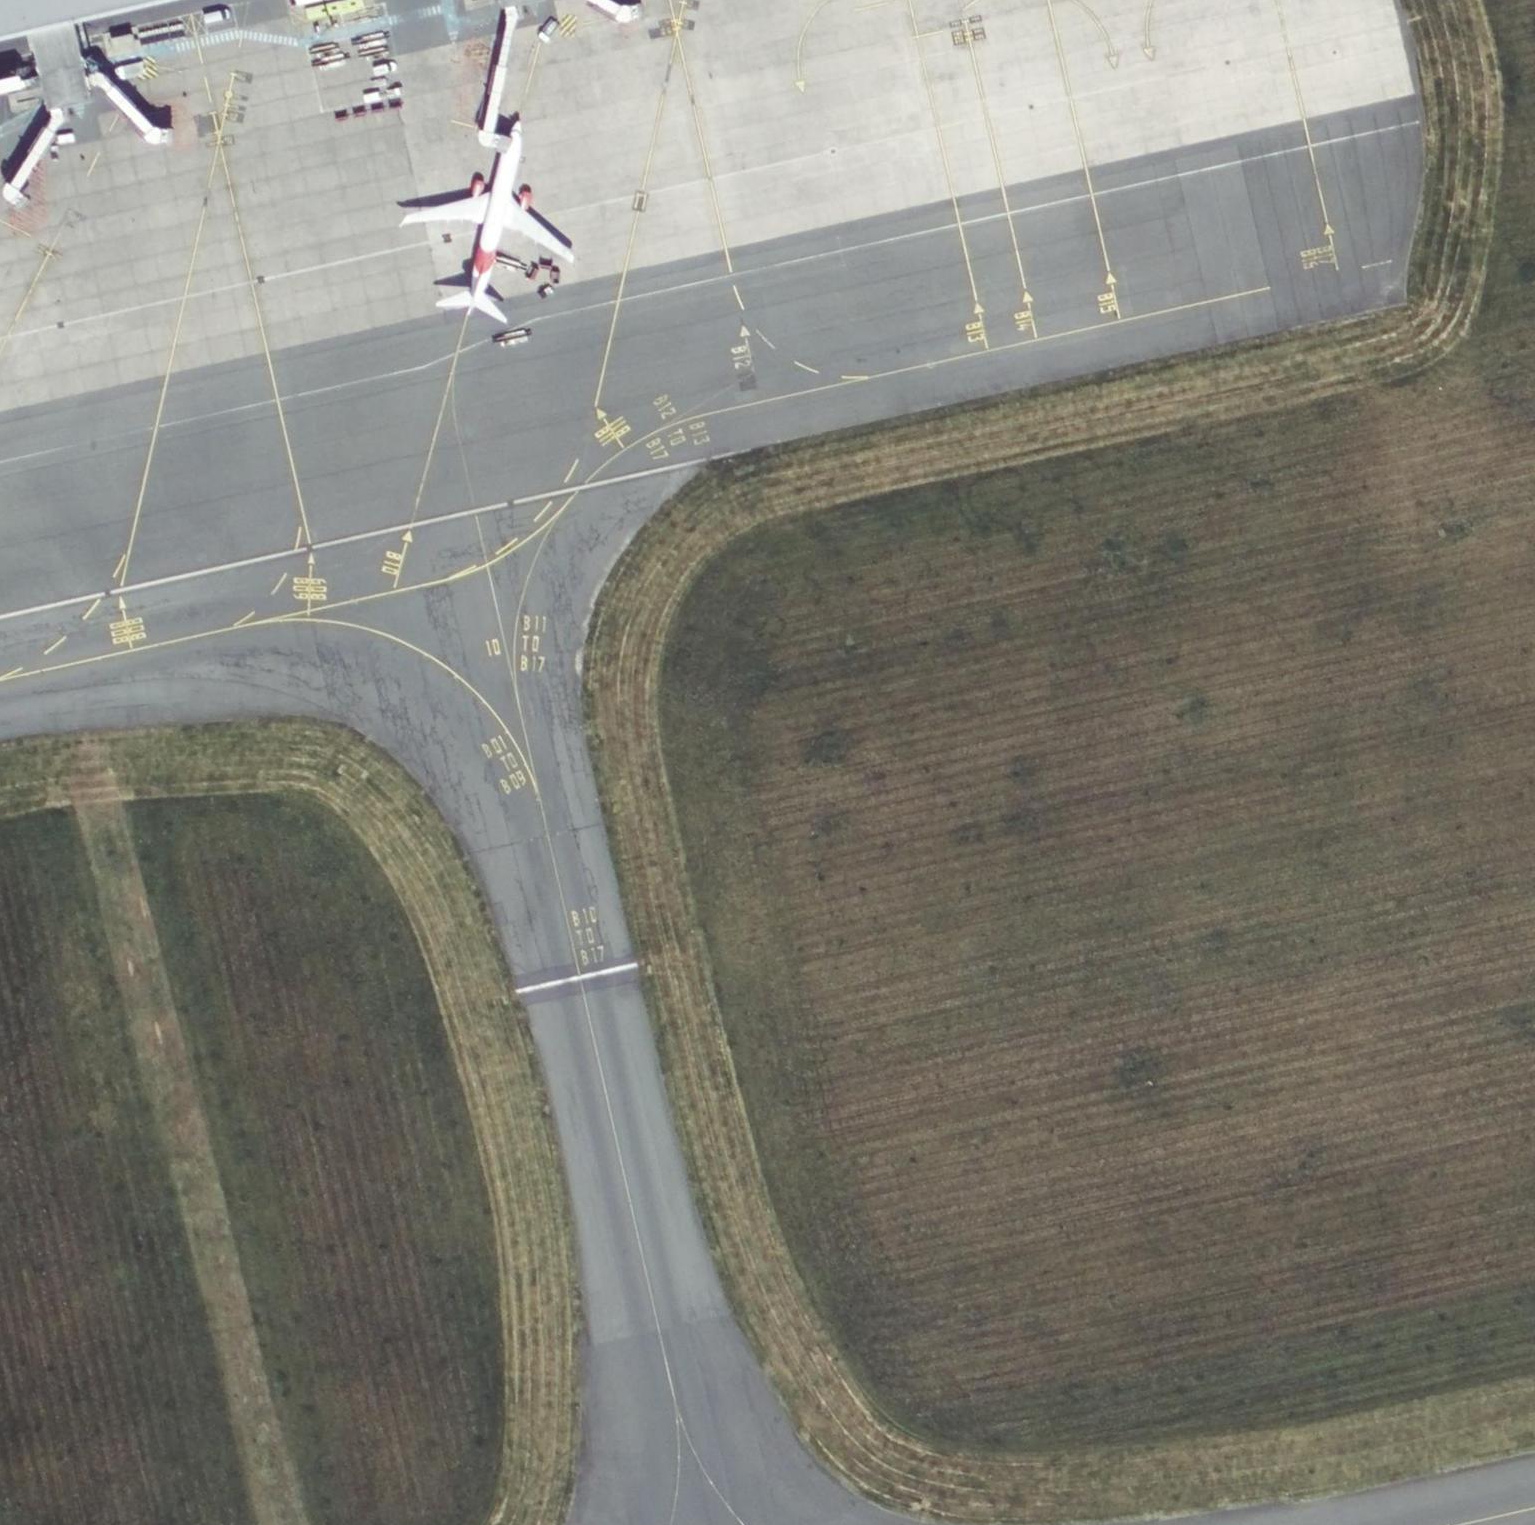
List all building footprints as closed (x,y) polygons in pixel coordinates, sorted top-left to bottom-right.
[(73,0),(28,0),(52,109),(56,108),(95,99),(92,84),(88,67),(73,0)]
